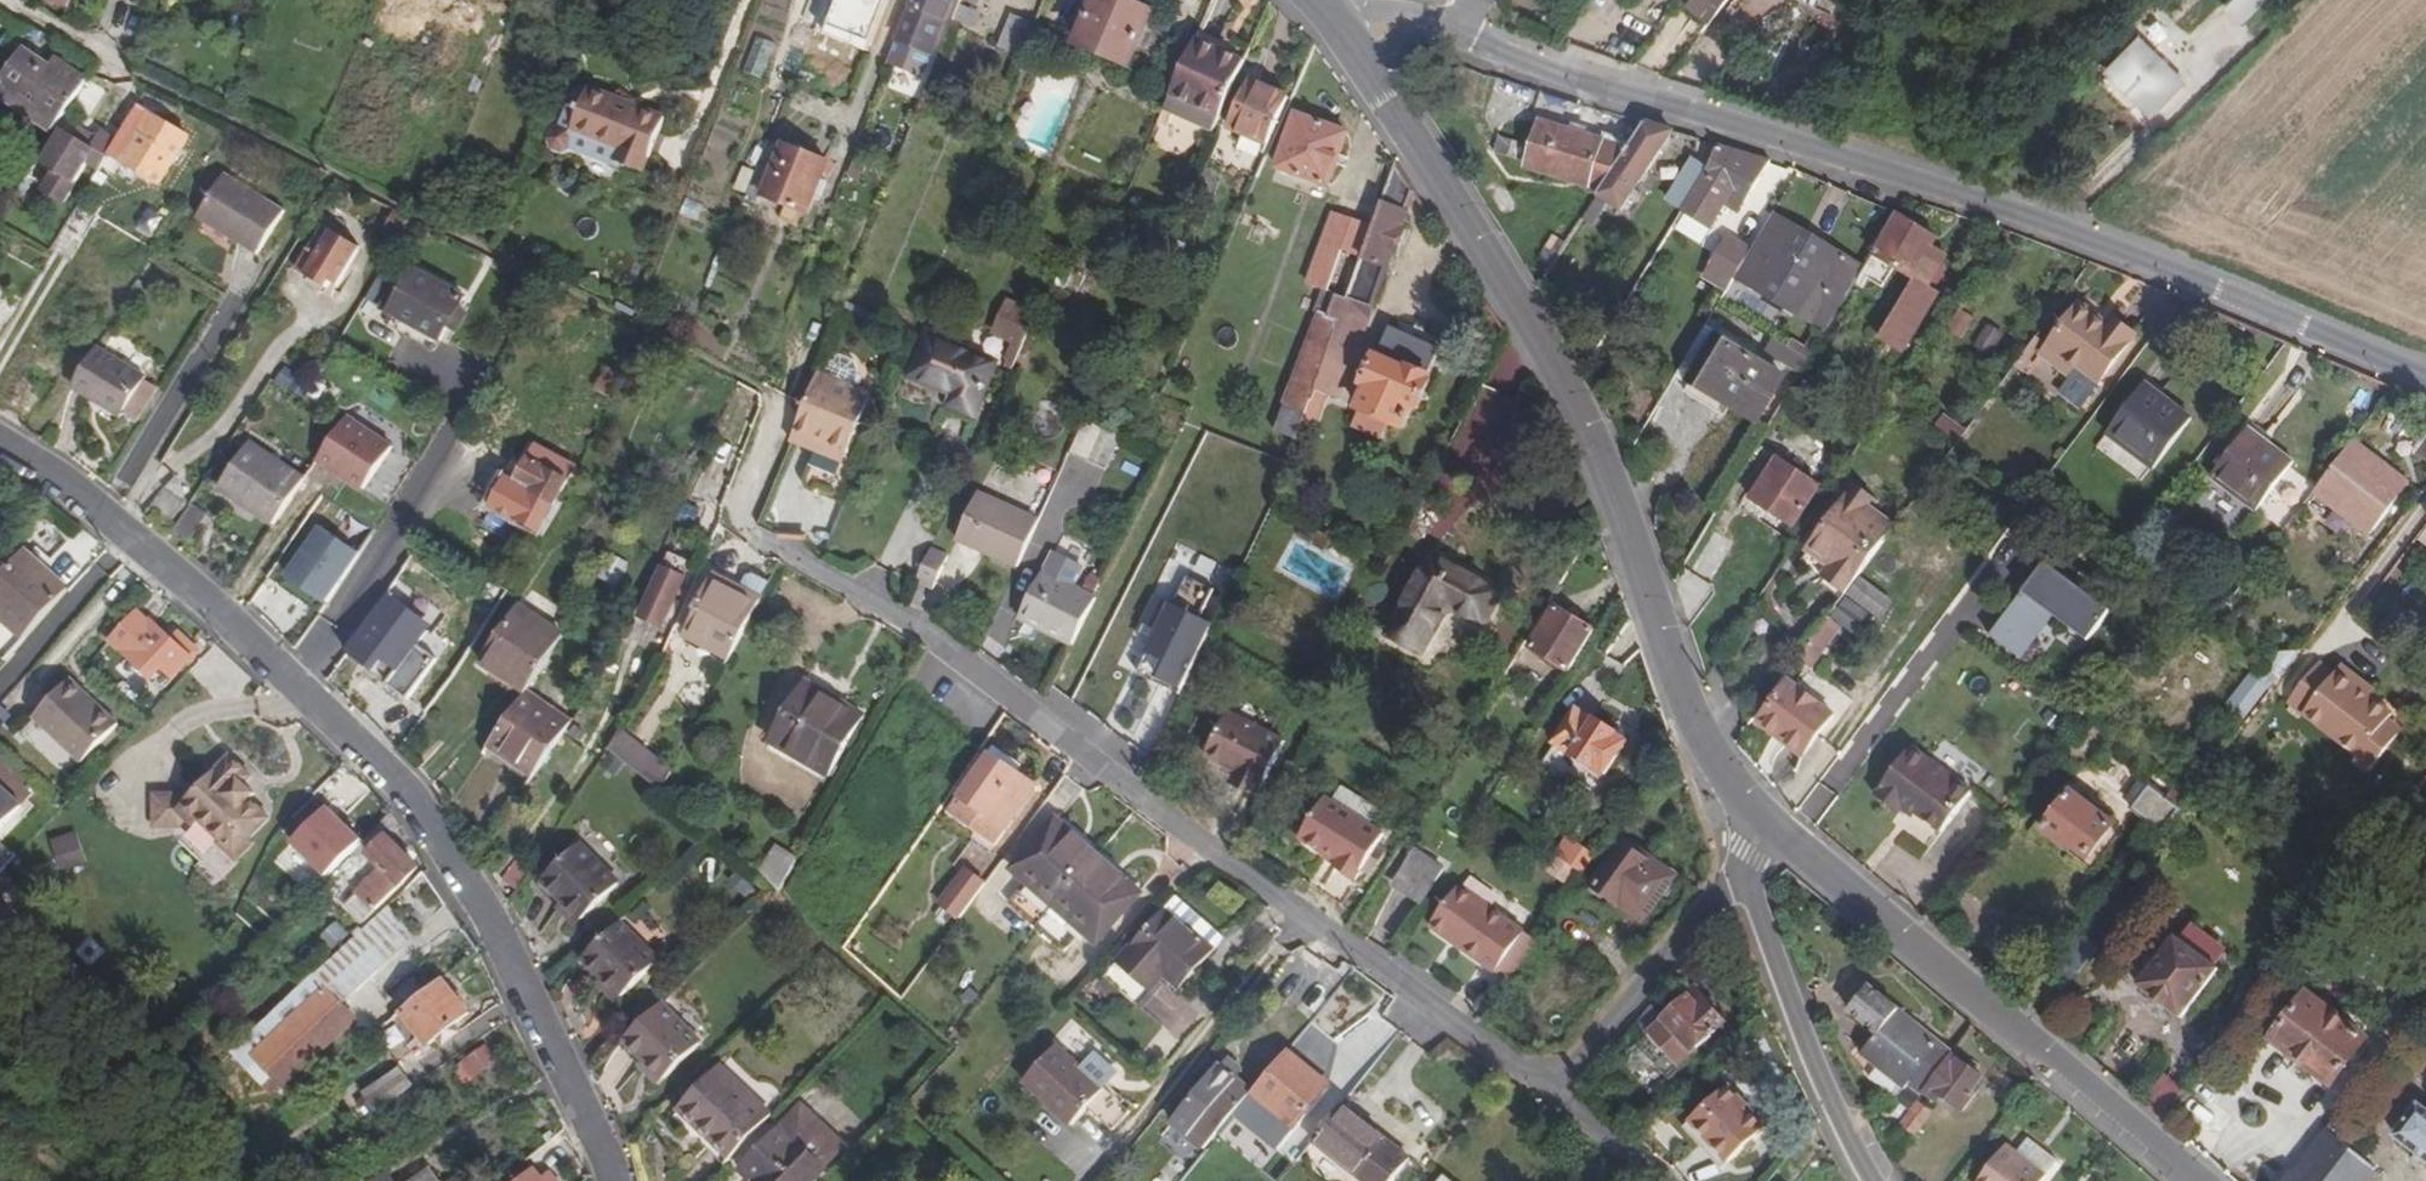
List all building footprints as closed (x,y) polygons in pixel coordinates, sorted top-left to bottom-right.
[(69,0),(46,0),(45,2),(66,10),(69,0)] [(954,0),(914,0),(901,33),(936,47),(954,0)] [(1126,0),(1097,0),(1077,45),(1133,68),(1142,47),(1160,54),(1173,23),(1156,15),(1157,12),(1137,4),(1126,0)] [(1137,4),(1157,12),(1162,0),(1139,0),(1137,4)] [(1716,20),(1731,0),(1691,0),(1716,20)] [(2188,0),(2166,0),(2160,6),(2171,18),(2188,0)] [(2228,10),(2246,27),(2271,0),(2237,0),(2228,10)] [(1220,103),(1239,60),(1217,51),(1230,19),(1209,9),(1177,83),(1220,103)] [(1022,56),(1034,24),(1014,16),(1001,48),(1022,56)] [(2164,51),(2176,27),(2157,18),(2146,43),(2164,51)] [(805,51),(810,39),(814,29),(799,24),(791,47),(805,51)] [(2225,79),(2259,46),(2243,29),(2210,62),(2225,79)] [(756,36),(747,71),(767,76),(776,41),(756,36)] [(810,39),(805,51),(833,62),(838,49),(810,39)] [(2187,85),(2142,40),(2112,70),(2156,115),(2187,85)] [(88,80),(57,60),(51,67),(25,51),(0,89),(0,97),(53,133),(88,80)] [(1230,127),(1267,145),(1289,98),(1258,83),(1250,102),(1242,99),(1230,127)] [(645,171),(665,119),(586,88),(571,128),(621,150),(618,160),(645,171)] [(1174,128),(1181,112),(1166,106),(1159,121),(1174,128)] [(1329,186),(1349,132),(1298,114),(1278,168),(1329,186)] [(153,116),(124,163),(140,172),(161,185),(190,137),(153,116)] [(1605,188),(1631,149),(1543,123),(1529,170),(1590,188),(1591,184),(1605,188)] [(1631,149),(1605,188),(1601,197),(1622,211),(1674,133),(1646,125),(1631,149)] [(1151,138),(1163,143),(1168,131),(1157,126),(1151,138)] [(52,195),(64,204),(99,144),(79,132),(75,138),(63,131),(44,164),(62,175),(52,195)] [(1160,148),(1163,143),(1151,138),(1149,144),(1160,148)] [(830,162),(783,144),(763,196),(809,214),(830,162)] [(1745,204),(1771,161),(1720,146),(1713,165),(1682,212),(1712,231),(1733,197),(1745,204)] [(1349,299),(1372,308),(1387,269),(1390,268),(1395,253),(1398,253),(1407,228),(1405,226),(1410,211),(1407,210),(1414,189),(1397,164),(1374,232),(1363,261),(1349,299)] [(1682,212),(1700,180),(1692,174),(1673,206),(1682,212)] [(284,212),(225,176),(199,220),(258,256),(284,212)] [(409,222),(394,214),(384,229),(400,237),(409,222)] [(1899,214),(1874,255),(1914,279),(1879,337),(1904,352),(1939,294),(1929,288),(1947,258),(1932,248),(1939,238),(1899,214)] [(1802,233),(1773,215),(1751,252),(1734,280),(1825,335),(1843,305),(1829,297),(1850,261),(1824,246),(1807,275),(1785,262),(1802,233)] [(1329,316),(1336,297),(1329,293),(1344,254),(1363,261),(1374,232),(1335,217),(1308,287),(1323,293),(1315,314),(1319,317),(1286,405),(1310,413),(1341,322),(1329,316)] [(10,227),(0,220),(0,241),(10,227)] [(338,288),(360,247),(322,226),(297,271),(332,292),(336,286),(338,288)] [(1824,246),(1802,233),(1785,262),(1807,275),(1824,246)] [(1734,280),(1751,252),(1729,238),(1708,272),(1731,286),(1734,280)] [(448,326),(458,308),(464,298),(415,270),(406,287),(398,283),(383,310),(440,341),(448,326)] [(1727,292),(1731,286),(1708,272),(1705,279),(1727,292)] [(1372,308),(1349,299),(1336,295),(1336,297),(1329,316),(1341,322),(1310,413),(1302,434),(1322,444),(1372,308)] [(1019,352),(1031,306),(1006,299),(993,345),(1019,352)] [(2082,306),(2050,348),(2100,385),(2136,335),(2114,319),(2109,325),(2082,306)] [(458,308),(448,326),(457,331),(467,313),(458,308)] [(1440,349),(1391,328),(1380,352),(1378,352),(1363,385),(1368,388),(1358,410),(1363,412),(1357,425),(1383,436),(1389,423),(1404,430),(1414,409),(1420,410),(1434,374),(1430,372),(1440,349)] [(996,364),(927,334),(909,379),(951,397),(948,406),(976,418),(996,364)] [(1808,364),(1820,344),(1814,339),(1801,360),(1808,364)] [(1694,381),(1725,400),(1756,419),(1781,378),(1718,340),(1694,381)] [(122,417),(146,377),(98,347),(74,387),(122,417)] [(615,399),(626,377),(609,369),(598,390),(615,399)] [(807,491),(845,507),(862,461),(848,455),(871,395),(819,373),(807,403),(796,434),(818,444),(805,481),(807,491)] [(1725,400),(1694,381),(1688,392),(1718,411),(1725,400)] [(2191,421),(2145,385),(2109,434),(2154,468),(2191,421)] [(1310,413),(1286,405),(1276,433),(1299,442),(1302,434),(1310,413)] [(1945,414),(1936,428),(1960,442),(1968,428),(1945,414)] [(347,415),(318,464),(368,493),(397,444),(347,415)] [(1090,461),(1097,444),(1111,449),(1119,434),(1086,418),(1070,453),(1090,461)] [(2250,430),(2215,477),(2259,511),(2295,464),(2250,430)] [(2409,484),(2355,444),(2317,494),(2370,534),(2409,484)] [(275,526),(305,480),(253,446),(223,491),(275,526)] [(537,449),(520,482),(518,487),(526,491),(514,514),(524,520),(541,529),(573,467),(537,449)] [(1823,487),(1776,458),(1750,500),(1796,529),(1823,487)] [(1847,597),(1893,534),(1869,516),(1879,502),(1859,485),(1813,548),(1836,564),(1824,580),(1847,597)] [(176,531),(191,507),(162,490),(145,517),(171,538),(176,531)] [(1018,569),(1040,520),(978,492),(957,542),(1018,569)] [(691,528),(698,510),(686,504),(678,522),(691,528)] [(191,507),(176,531),(188,538),(203,515),(191,507)] [(70,590),(28,553),(0,585),(0,618),(25,640),(70,590)] [(663,628),(691,564),(669,553),(640,617),(663,628)] [(934,591),(947,561),(929,553),(916,583),(934,591)] [(1487,628),(1505,591),(1431,555),(1387,636),(1424,656),(1449,611),(1487,628)] [(2048,563),(1992,637),(2022,660),(2033,646),(2026,641),(2049,611),(2056,617),(2090,643),(2114,613),(2048,563)] [(1073,645),(1097,599),(1044,572),(1021,620),(1073,645)] [(738,598),(713,584),(700,610),(703,612),(690,640),(730,661),(770,583),(753,574),(748,575),(742,589),(738,598)] [(738,598),(742,589),(717,576),(713,584),(738,598)] [(1199,606),(1207,583),(1188,576),(1180,599),(1199,606)] [(307,593),(293,584),(277,608),(290,617),(307,593)] [(1583,653),(1588,645),(1597,630),(1557,606),(1531,648),(1571,671),(1583,653)] [(484,665),(527,694),(564,635),(521,607),(484,665)] [(1151,667),(1187,684),(1216,624),(1180,607),(1151,667)] [(1821,632),(1833,641),(1850,618),(1838,609),(1821,632)] [(2049,611),(2026,641),(2033,646),(2056,617),(2049,611)] [(152,627),(137,612),(112,640),(152,676),(162,665),(176,678),(198,652),(187,643),(185,646),(176,637),(172,642),(153,625),(152,627)] [(1812,669),(1833,641),(1821,632),(1800,659),(1812,669)] [(2266,669),(2282,681),(2301,655),(2277,654),(2266,669)] [(393,669),(380,659),(363,684),(377,693),(393,669)] [(2392,718),(2372,702),(2357,692),(2365,681),(2345,667),(2337,676),(2322,664),(2291,704),(2361,758),(2388,724),(2392,718)] [(2282,681),(2266,669),(2256,681),(2269,690),(2273,694),(2282,681)] [(2246,721),(2269,690),(2256,681),(2251,677),(2229,706),(2246,721)] [(2357,692),(2372,702),(2380,692),(2365,681),(2357,692)] [(88,700),(68,682),(32,720),(82,766),(117,728),(96,709),(94,711),(85,703),(88,700)] [(774,744),(830,776),(864,716),(808,683),(774,744)] [(1833,715),(1790,683),(1762,723),(1803,755),(1833,715)] [(572,723),(527,694),(491,749),(535,779),(572,723)] [(1627,741),(1576,709),(1554,744),(1606,775),(1627,741)] [(1260,792),(1285,741),(1226,714),(1208,753),(1241,769),(1236,780),(1260,792)] [(2388,724),(2361,758),(2357,763),(2373,775),(2403,736),(2388,724)] [(673,774),(622,732),(611,750),(663,793),(673,774)] [(1975,793),(1914,748),(1876,797),(1901,816),(1907,808),(1943,834),(1975,793)] [(979,800),(1006,762),(999,756),(970,793),(957,811),(967,818),(979,800)] [(247,842),(267,820),(248,802),(253,796),(242,784),(247,778),(225,757),(174,812),(192,830),(198,825),(220,845),(218,849),(237,867),(252,848),(247,842)] [(1026,777),(1006,762),(979,800),(967,818),(1003,845),(1016,829),(1047,788),(1029,774),(1026,777)] [(2165,833),(2194,796),(2180,785),(2167,802),(2151,789),(2135,809),(2165,833)] [(20,808),(3,791),(1,793),(0,792),(0,829),(20,808)] [(2119,828),(2071,792),(2041,831),(2064,849),(2067,845),(2092,863),(2119,828)] [(1383,833),(1324,797),(1299,838),(1336,862),(1334,868),(1354,881),(1383,833)] [(292,841),(328,878),(369,840),(333,802),(292,841)] [(1064,952),(1083,931),(1098,945),(1142,892),(1101,855),(1059,819),(1013,871),(1026,883),(1008,904),(1037,929),(1064,952)] [(77,830),(52,839),(63,871),(88,863),(77,830)] [(374,910),(417,866),(388,838),(369,858),(381,869),(358,893),(374,910)] [(1658,876),(1663,868),(1626,841),(1595,885),(1644,921),(1669,885),(1658,876)] [(1585,873),(1597,856),(1577,843),(1566,859),(1585,873)] [(783,887),(801,858),(779,846),(764,872),(783,887)] [(17,858),(7,847),(0,854),(0,877),(17,858)] [(620,887),(581,848),(542,886),(557,902),(562,898),(585,922),(620,887)] [(1444,868),(1417,851),(1397,885),(1423,901),(1444,868)] [(1675,876),(1663,868),(1658,876),(1669,885),(1675,876)] [(954,923),(980,889),(961,874),(935,908),(954,923)] [(1521,930),(1459,885),(1429,926),(1448,941),(1452,936),(1464,945),(1461,950),(1491,973),(1521,930)] [(1167,909),(1216,951),(1226,939),(1177,896),(1167,909)] [(1138,942),(1166,911),(1158,904),(1131,935),(1138,942)] [(358,1019),(343,1003),(415,932),(390,905),(233,1053),(263,1084),(272,1077),(286,1092),(358,1019)] [(1216,951),(1167,909),(1166,911),(1138,942),(1107,978),(1139,1007),(1166,975),(1182,989),(1216,951)] [(660,962),(621,923),(582,962),(599,978),(603,973),(626,996),(660,962)] [(2220,970),(2177,936),(2139,985),(2182,1020),(2220,970)] [(403,1012),(441,981),(425,960),(385,993),(401,1013),(403,1012)] [(441,981),(403,1012),(429,1044),(468,1012),(443,980),(441,981)] [(1914,1080),(1944,1043),(1869,987),(1851,1012),(1881,1034),(1865,1054),(1878,1064),(1906,1085),(1909,1086),(1914,1080)] [(1703,1005),(1709,1001),(1700,991),(1694,995),(1703,1005)] [(1703,1005),(1694,995),(1654,1032),(1682,1062),(1729,1021),(1709,1001),(1703,1005)] [(2367,1040),(2309,996),(2275,1040),(2331,1085),(2367,1040)] [(647,1054),(682,1020),(665,1003),(625,1042),(640,1057),(645,1052),(647,1054)] [(682,1020),(647,1054),(668,1078),(704,1043),(682,1020)] [(1954,1054),(1956,1052),(1944,1043),(1914,1080),(1927,1090),(1954,1054)] [(487,1044),(460,1063),(473,1081),(499,1063),(487,1044)] [(1116,1131),(1131,1112),(1106,1089),(1120,1075),(1098,1055),(1084,1069),(1059,1046),(1025,1082),(1072,1125),(1089,1108),(1116,1131)] [(1297,1128),(1330,1087),(1288,1052),(1254,1094),(1297,1128)] [(1964,1109),(1985,1079),(1954,1054),(1927,1090),(1925,1092),(1939,1102),(1945,1095),(1964,1109)] [(1906,1085),(1878,1064),(1869,1075),(1898,1096),(1906,1085)] [(378,1114),(416,1088),(402,1067),(366,1094),(378,1114)] [(722,1069),(682,1111),(732,1160),(773,1117),(722,1069)] [(1210,1144),(1252,1093),(1237,1080),(1195,1131),(1210,1144)] [(2163,1081),(2145,1101),(2165,1118),(2181,1096),(2163,1081)] [(1768,1128),(1729,1086),(1692,1121),(1731,1162),(1768,1128)] [(1915,1137),(1933,1112),(1919,1101),(1901,1125),(1915,1137)] [(753,1180),(816,1180),(847,1148),(804,1106),(743,1171),(753,1180)] [(1329,1152),(1358,1116),(1345,1106),(1317,1142),(1329,1152)] [(2420,1107),(2398,1136),(2425,1159),(2425,1112),(2420,1107)] [(1329,1152),(1364,1180),(1392,1180),(1410,1158),(1358,1116),(1329,1152)] [(2351,1150),(2327,1132),(2289,1180),(2326,1180),(2351,1150)] [(2018,1154),(2046,1176),(2057,1162),(2029,1141),(2018,1154)] [(2018,1154),(2006,1146),(1981,1180),(2043,1180),(2046,1176),(2018,1154)] [(2326,1180),(2364,1180),(2374,1168),(2351,1150),(2326,1180)] [(549,1175),(544,1178),(536,1169),(521,1180),(554,1180),(549,1175)] [(367,1180),(392,1180),(386,1170),(367,1180)]
